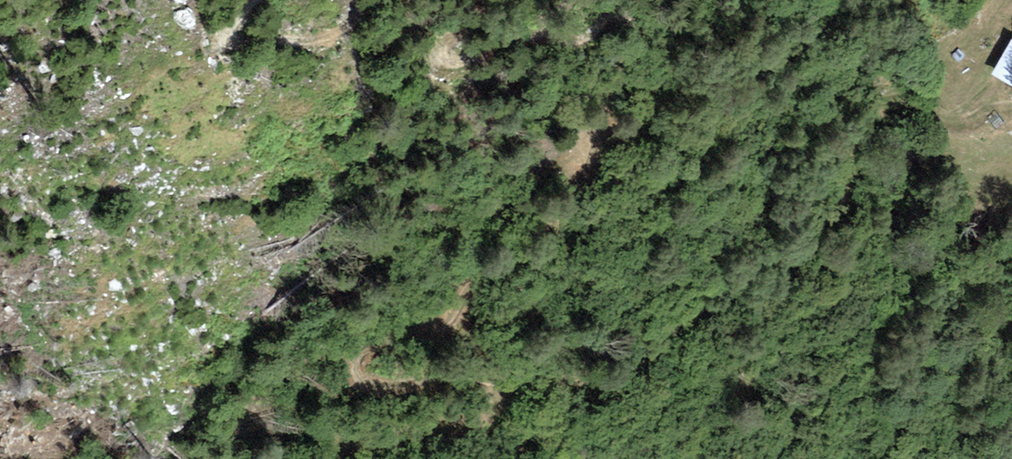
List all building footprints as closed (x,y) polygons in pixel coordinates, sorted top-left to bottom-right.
[(1011,36),(991,72),(1011,83),(1011,36)] [(958,49),(953,55),(959,61),(965,55),(958,49)]
